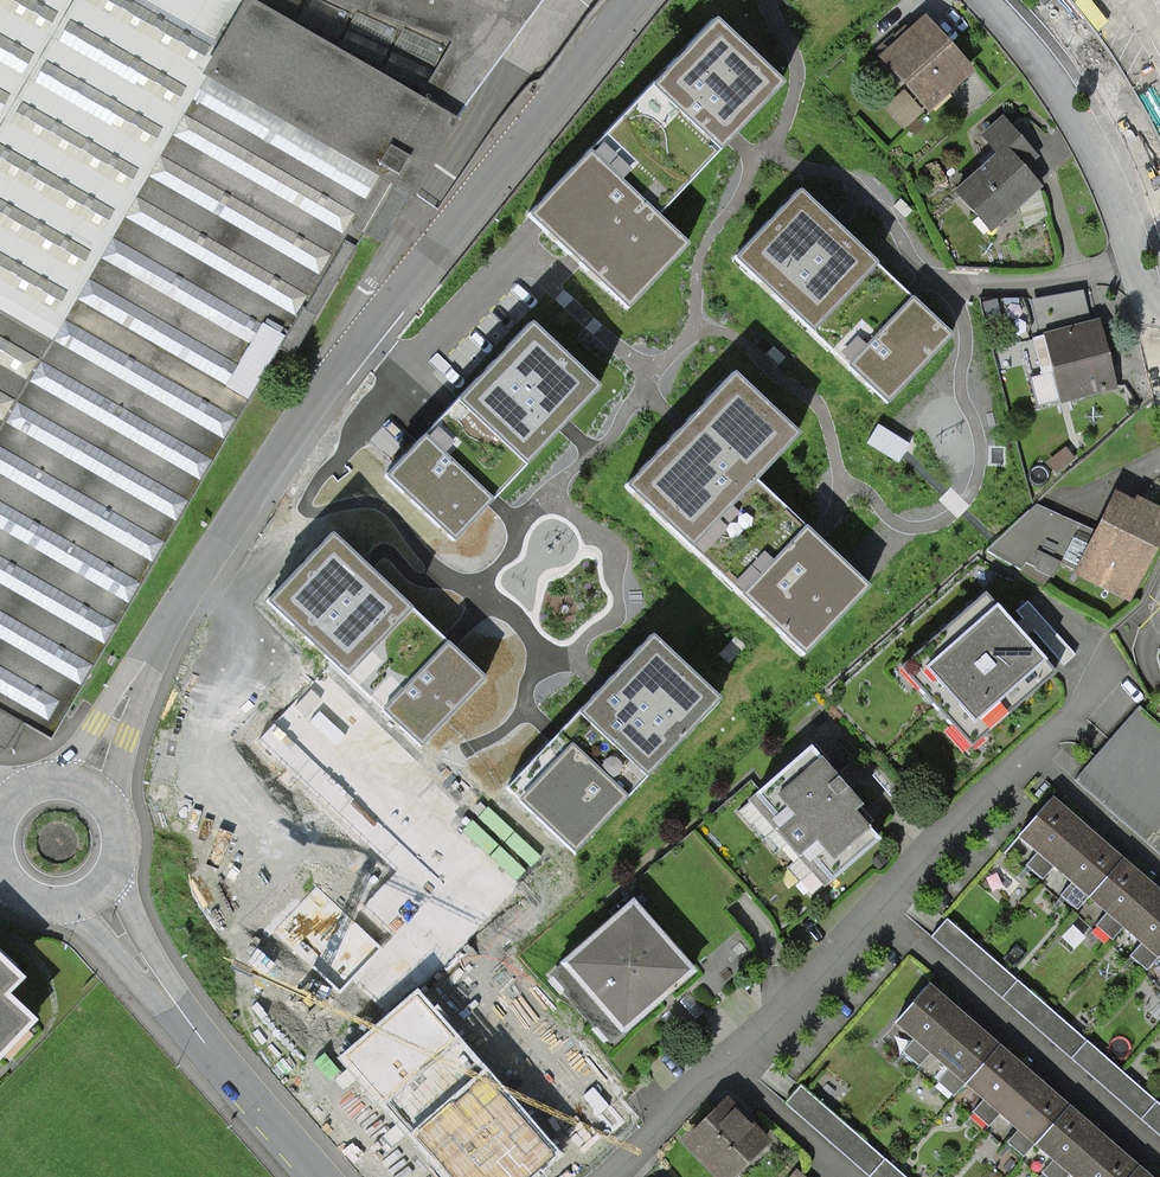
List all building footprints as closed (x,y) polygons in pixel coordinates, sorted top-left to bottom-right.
[(50,739),(280,349),(293,357),(381,205),(394,182),(412,192),(453,119),(246,0),(0,0),(0,712),(50,739)] [(453,119),(493,53),(511,0),(246,0),(453,119)] [(781,83),(712,18),(614,123),(682,188),(731,135),(781,83)] [(967,68),(924,22),(906,38),(884,58),(927,106),(967,68)] [(998,153),(955,191),(976,215),(983,208),(996,223),(1038,186),(1022,167),(1017,162),(1029,150),(1001,119),(982,135),(998,153)] [(682,188),(614,123),(526,215),(625,310),(687,245),(656,215),(682,188)] [(835,224),(797,188),(731,257),(885,403),(951,334),(911,296),(835,224)] [(529,322),(383,476),(452,541),(492,499),(563,423),(598,387),(529,322)] [(1051,336),(1067,398),(1115,387),(1106,354),(1097,324),(1051,336)] [(796,434),(731,371),(680,425),(623,486),(700,559),(765,490),(755,479),(796,434)] [(815,537),(765,490),(700,559),(803,656),(867,586),(815,537)] [(1031,508),(983,552),(1046,588),(1059,563),(1126,596),(1159,531),(1154,517),(1149,515),(1151,510),(1145,506),(1138,502),(1135,508),(1116,497),(1095,537),(1031,508)] [(334,531),(268,600),(423,748),(488,677),(450,641),(368,563),(334,531)] [(984,593),(899,667),(969,748),(1053,674),(1016,631),(984,593)] [(719,699),(650,635),(601,687),(555,735),(505,788),(573,854),(719,699)] [(263,711),(198,780),(310,887),(268,931),(338,997),(391,941),(446,883),(296,742),(263,711)] [(808,748),(749,800),(824,886),(876,840),(851,811),(858,804),(838,782),(808,748)] [(1077,910),(1089,895),(1119,861),(1087,834),(1081,828),(1049,800),(1019,834),(1038,851),(1025,865),(1042,880),(1055,865),(1072,880),(1059,895),(1077,910)] [(1159,956),(1159,955),(1159,898),(1157,895),(1150,889),(1119,861),(1089,895),(1107,911),(1095,925),(1111,940),(1124,925),(1142,941),(1129,956),(1146,971),(1159,956)] [(691,970),(632,903),(552,973),(611,1041),(665,994),(691,970)] [(974,974),(1159,1137),(1159,1105),(990,956),(974,974)] [(31,1020),(4,993),(19,977),(0,959),(0,1052),(31,1020)] [(954,1097),(966,1082),(996,1048),(963,1020),(958,1015),(925,987),(896,1020),(915,1037),(902,1052),(919,1067),(932,1051),(950,1067),(937,1082),(954,1097)] [(343,1058),(447,1176),(532,1176),(557,1156),(513,1106),(450,1034),(416,995),(343,1058)] [(1023,1157),(1036,1143),(1066,1108),(1033,1080),(1029,1076),(996,1048),(966,1082),(984,1097),(971,1112),(988,1127),(1001,1112),(1019,1128),(1006,1142),(1023,1157)] [(687,1141),(722,1176),(729,1176),(764,1142),(737,1114),(727,1103),(687,1141)] [(1135,1169),(1103,1141),(1098,1136),(1066,1108),(1036,1143),(1054,1158),(1041,1173),(1046,1176),(1067,1176),(1071,1172),(1076,1176),(1128,1176),(1135,1169)] [(828,1140),(870,1176),(907,1176),(845,1122),(828,1140)]
